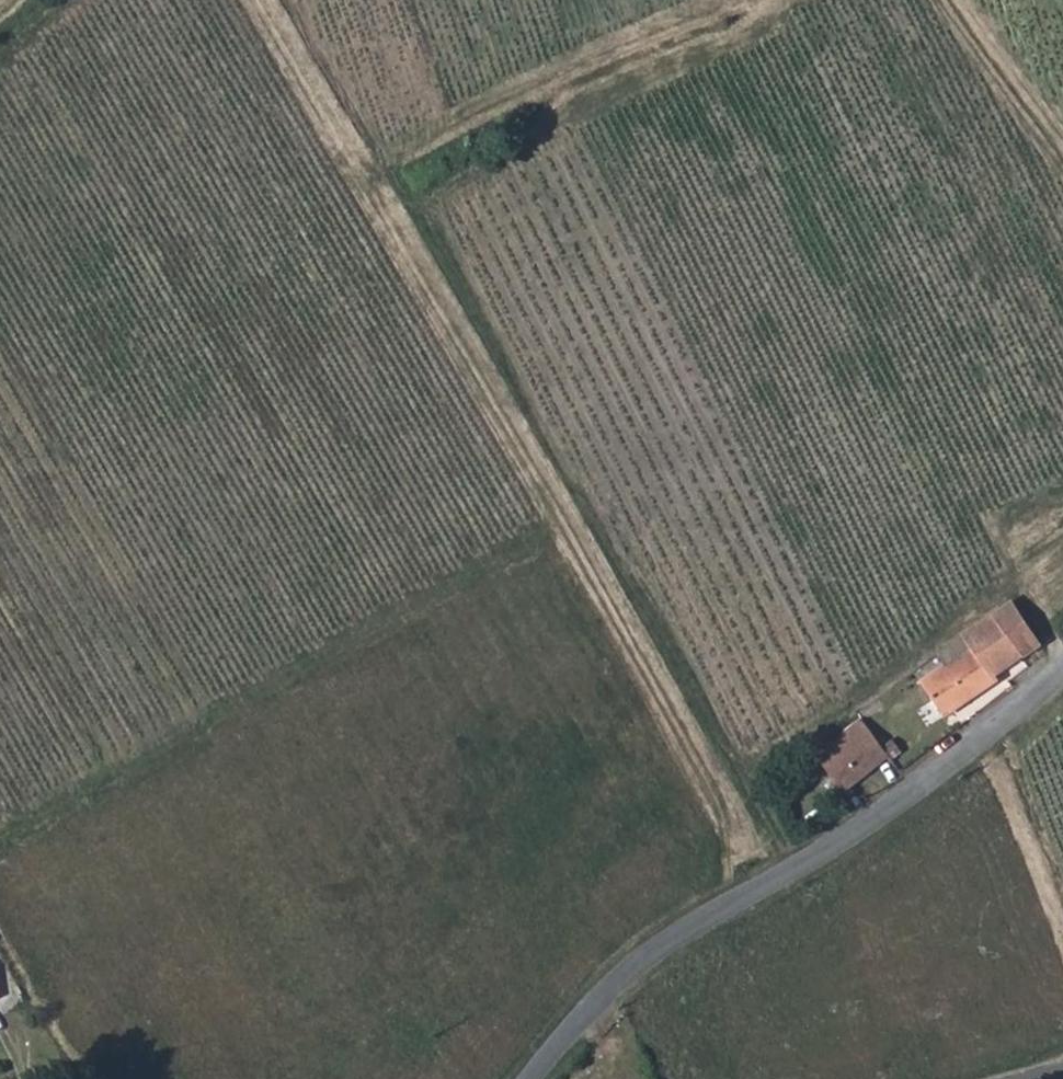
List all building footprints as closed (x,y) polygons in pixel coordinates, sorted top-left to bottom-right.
[(998,610),(975,627),(1007,669),(1031,651),(998,610)] [(952,650),(960,661),(985,692),(989,689),(986,685),(1007,669),(975,627),(950,647),(952,650)] [(937,728),(985,692),(960,661),(954,667),(958,673),(939,687),(932,677),(913,692),(937,728)] [(833,760),(823,767),(817,771),(834,797),(830,800),(838,814),(855,804),(846,789),(878,766),(856,731),(828,750),(833,760)] [(825,745),(814,752),(823,767),(833,760),(828,750),(825,745)]
